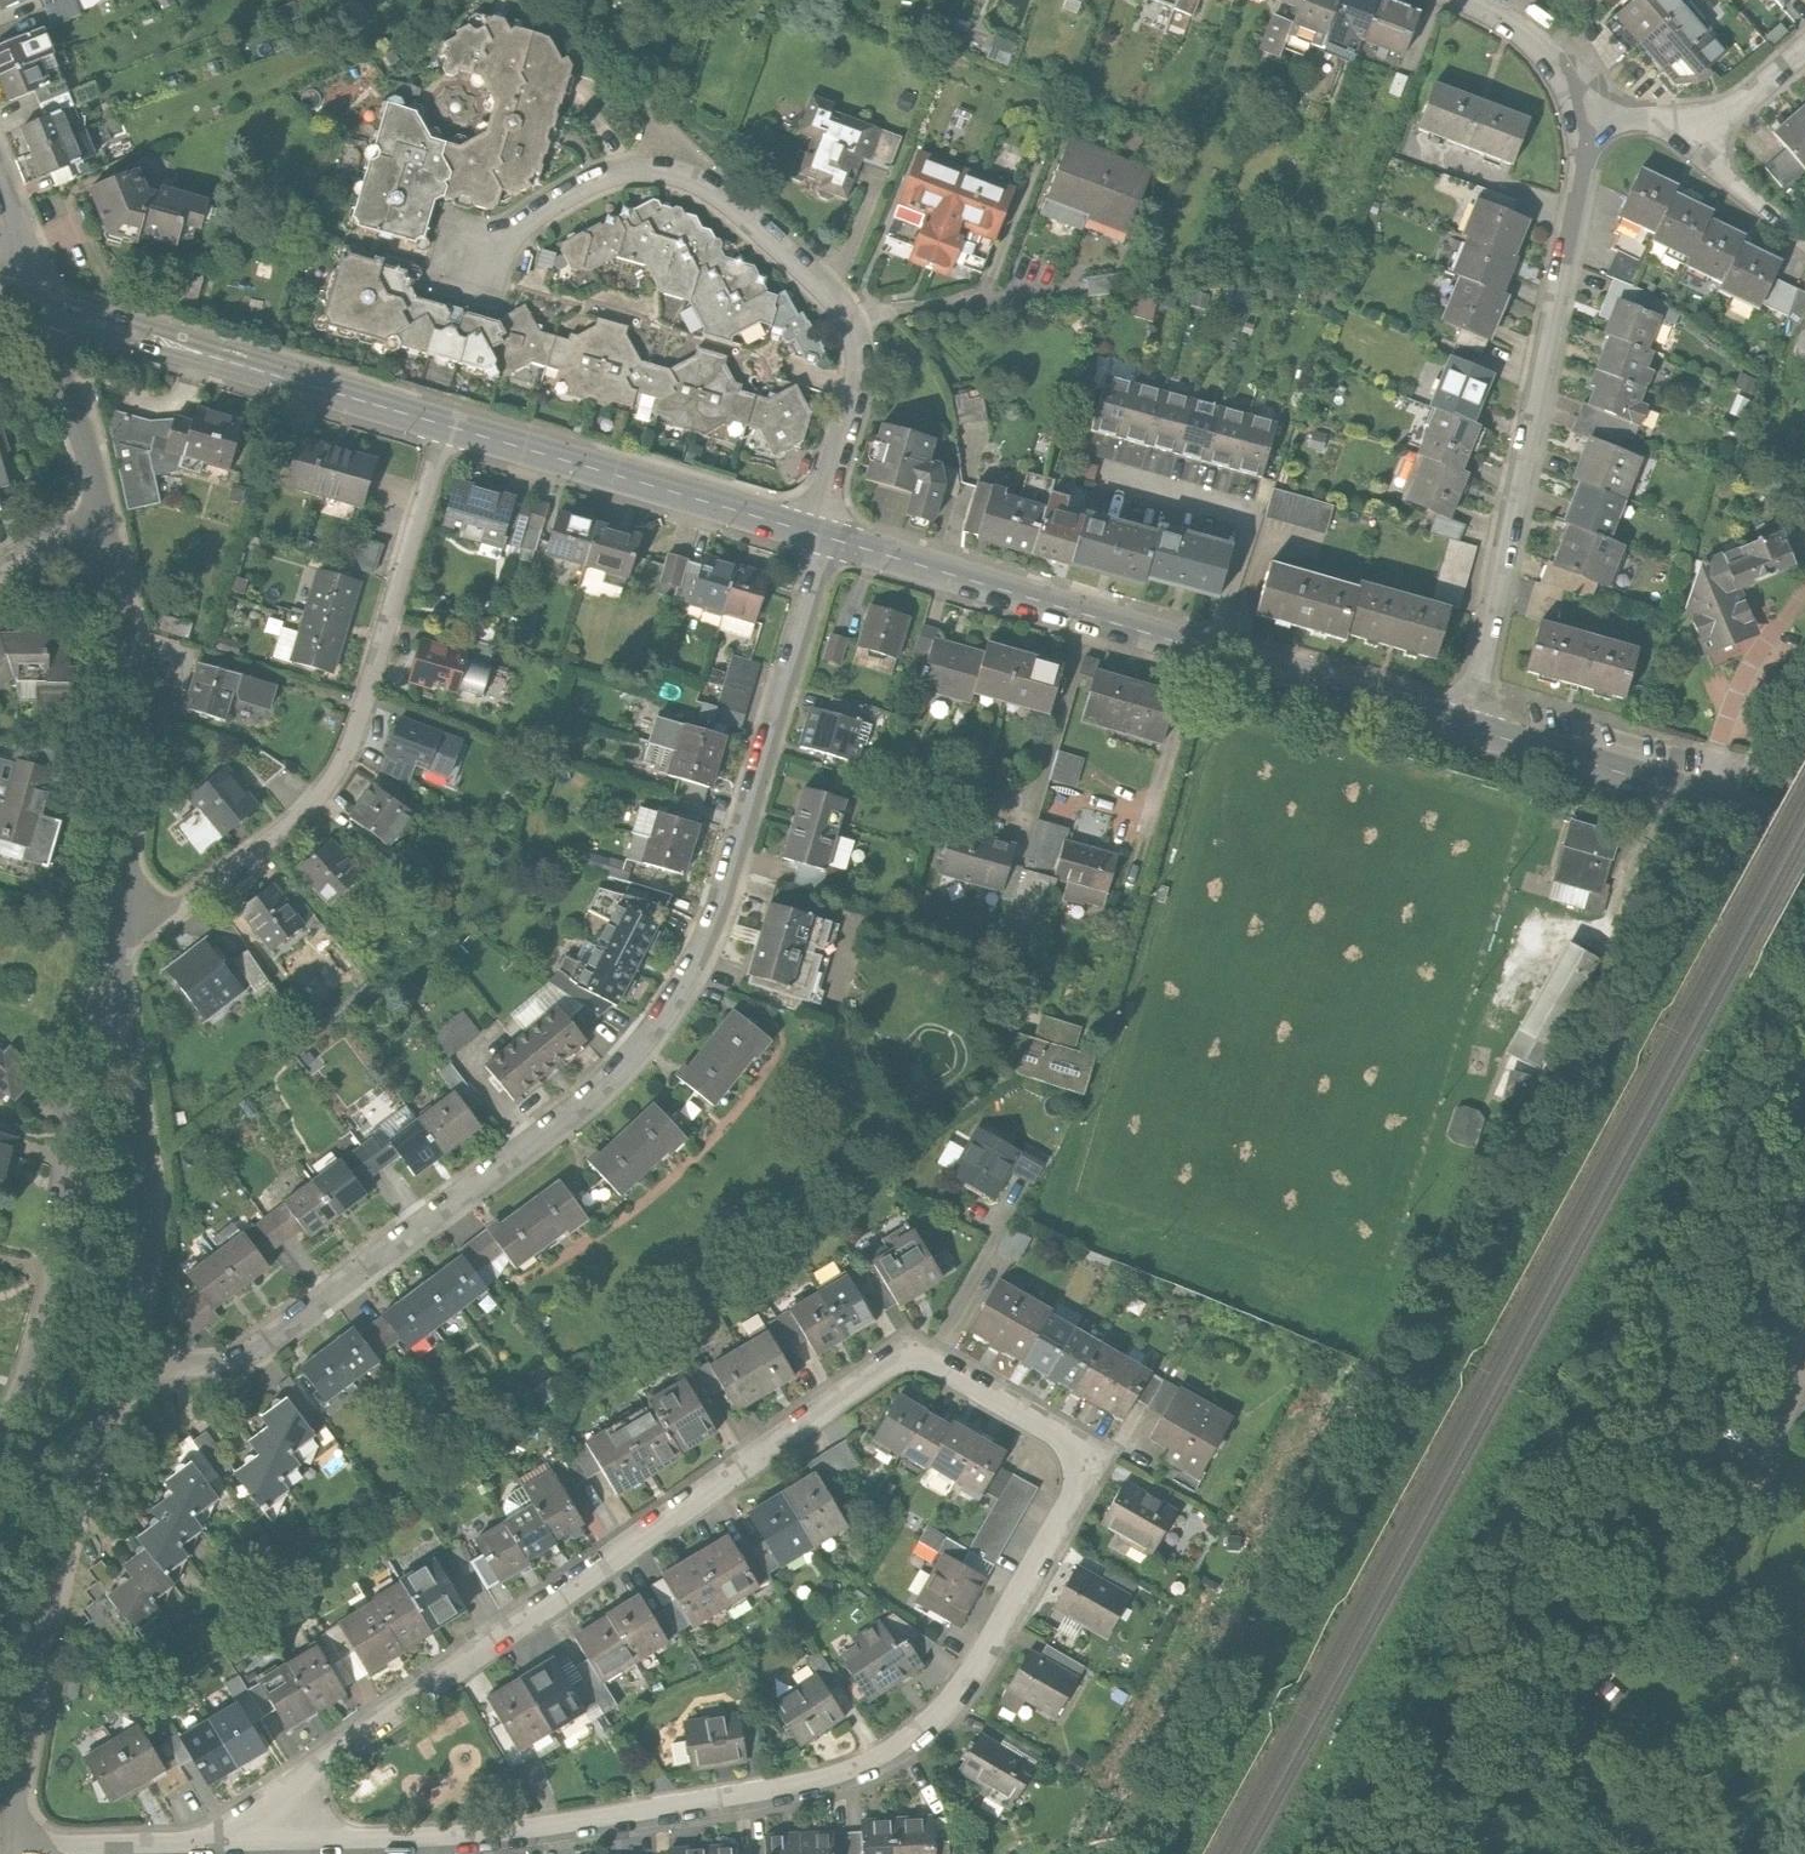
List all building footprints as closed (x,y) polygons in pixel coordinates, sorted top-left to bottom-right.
[(2,9),(25,0),(0,0),(0,4),(2,9)] [(43,9),(45,8),(65,0),(39,0),(43,9)] [(45,8),(53,26),(79,15),(78,12),(73,0),(65,0),(45,8)] [(78,12),(92,8),(103,0),(73,0),(78,12)] [(1149,1),(1173,11),(1177,0),(1149,0),(1149,1)] [(1197,0),(1177,0),(1173,11),(1190,17),(1197,0)] [(1290,6),(1284,21),(1291,24),(1300,0),(1273,0),(1290,6)] [(1291,24),(1286,37),(1322,50),(1341,0),(1300,0),(1291,24)] [(1322,50),(1353,62),(1361,41),(1377,0),(1341,0),(1322,50)] [(1380,0),(1377,0),(1361,41),(1379,48),(1388,52),(1403,58),(1419,15),(1380,0)] [(1614,17),(1660,72),(1706,33),(1679,0),(1634,0),(1614,17)] [(1784,9),(1794,0),(1776,0),(1784,9)] [(459,148),(445,142),(441,155),(450,173),(448,179),(443,182),(447,187),(443,197),(453,199),(460,194),(471,196),(474,206),(489,209),(498,205),(498,202),(500,189),(491,171),(502,165),(499,158),(519,90),(517,88),(525,84),(519,73),(523,70),(533,33),(516,28),(509,32),(504,20),(494,17),(486,23),(481,16),(476,14),(470,18),(468,25),(456,31),(454,38),(443,43),(440,54),(445,61),(442,67),(446,73),(452,75),(459,72),(460,68),(481,75),(496,103),(486,133),(459,148)] [(1286,37),(1291,24),(1284,21),(1273,17),(1260,52),(1278,59),(1286,37)] [(0,47),(0,76),(0,77),(52,55),(42,30),(0,47)] [(549,38),(533,33),(523,70),(519,73),(525,84),(517,88),(519,90),(499,158),(502,165),(491,171),(500,189),(498,202),(503,203),(512,199),(514,193),(518,195),(539,183),(545,169),(541,164),(549,143),(546,140),(550,128),(554,126),(558,117),(555,115),(557,106),(561,104),(571,67),(566,58),(561,61),(549,38)] [(1726,55),(1706,33),(1660,72),(1672,86),(1699,85),(1709,76),(1710,68),(1726,55)] [(1388,52),(1379,48),(1375,57),(1385,61),(1388,52)] [(62,80),(52,55),(0,77),(10,101),(34,92),(62,80)] [(1407,79),(1395,74),(1387,94),(1398,99),(1407,79)] [(62,80),(34,92),(39,104),(68,93),(62,80)] [(93,82),(71,91),(77,105),(99,96),(93,82)] [(1437,86),(1418,130),(1510,172),(1530,128),(1437,86)] [(835,106),(812,98),(797,135),(815,142),(810,156),(807,155),(797,159),(791,175),(794,181),(800,184),(807,181),(807,179),(821,184),(818,193),(821,199),(827,202),(834,199),(835,197),(847,201),(854,181),(850,180),(853,171),(857,172),(862,160),(890,170),(901,139),(832,113),(835,106)] [(447,187),(443,182),(448,179),(450,173),(441,155),(445,142),(429,138),(415,111),(387,102),(374,146),(370,145),(366,148),(364,154),(366,158),(369,159),(351,216),(346,219),(344,225),(347,230),(354,232),(358,229),(359,226),(400,237),(415,241),(415,245),(418,250),(425,253),(429,250),(432,244),(428,238),(423,236),(433,200),(443,197),(447,187)] [(21,128),(31,152),(70,136),(65,124),(79,119),(74,106),(21,128)] [(1797,116),(1774,137),(1786,150),(1804,173),(1804,125),(1797,116)] [(75,149),(70,136),(31,152),(41,176),(45,174),(68,165),(94,155),(89,143),(75,149)] [(1109,157),(1069,142),(1064,154),(1041,215),(1081,230),(1082,227),(1124,243),(1145,188),(1149,177),(1107,161),(1109,157)] [(1763,170),(1782,192),(1804,173),(1786,150),(1763,170)] [(1014,190),(919,154),(887,238),(915,249),(909,262),(948,277),(954,264),(982,274),(1014,190)] [(73,177),(68,165),(45,174),(49,186),(73,177)] [(138,169),(89,189),(107,232),(114,229),(124,232),(122,238),(138,242),(139,236),(176,246),(182,224),(199,229),(200,226),(202,226),(209,200),(162,187),(159,196),(148,193),(138,169)] [(1675,186),(1640,169),(1618,215),(1640,225),(1646,228),(1653,232),(1649,240),(1688,259),(1708,217),(1711,210),(1672,192),(1675,186)] [(1465,184),(1460,197),(1481,205),(1482,204),(1502,213),(1508,199),(1465,184)] [(562,244),(560,251),(564,257),(562,257),(559,257),(555,260),(554,264),(556,269),(561,270),(565,268),(566,266),(568,265),(570,270),(576,272),(581,270),(590,272),(615,258),(645,267),(660,294),(689,303),(704,330),(702,335),(730,344),(732,338),(760,324),(773,328),(773,329),(782,331),(780,337),(783,343),(789,345),(794,342),(803,360),(818,364),(824,360),(825,355),(823,350),(823,349),(809,322),(807,322),(802,313),(798,315),(787,295),(781,293),(777,296),(768,294),(764,286),(765,281),(763,277),(759,275),(754,267),(745,264),(742,260),(738,259),(734,260),(725,258),(721,250),(722,245),(720,240),(715,239),(710,230),(702,228),(696,217),(683,213),(681,209),(676,208),(672,210),(660,206),(658,202),(653,200),(634,210),(628,208),(622,211),(621,215),(616,218),(612,217),(606,220),(605,224),(601,226),(600,224),(578,236),(572,234),(567,237),(566,242),(562,244)] [(1481,205),(1467,240),(1468,241),(1512,259),(1527,223),(1502,213),(1482,204),(1481,205)] [(1743,234),(1708,217),(1688,259),(1685,265),(1720,282),(1718,287),(1758,306),(1759,302),(1772,277),(1780,260),(1740,241),(1743,234)] [(1618,235),(1610,247),(1615,250),(1637,260),(1643,247),(1640,244),(1646,228),(1640,225),(1635,235),(1617,225),(1618,235)] [(1512,259),(1468,241),(1453,277),(1461,280),(1500,296),(1514,260),(1512,259)] [(1604,274),(1613,277),(1630,285),(1640,261),(1637,260),(1615,250),(1604,274)] [(495,368),(494,360),(489,351),(506,341),(497,322),(467,314),(463,317),(460,311),(453,309),(447,313),(444,308),(414,299),(415,293),(407,290),(410,281),(408,280),(405,274),(407,271),(397,268),(397,269),(390,267),(358,257),(358,256),(349,253),(348,256),(343,259),(339,259),(322,317),(324,317),(327,322),(327,325),(385,342),(386,339),(391,337),(396,338),(398,343),(397,346),(485,372),(486,369),(490,366),(495,368)] [(176,295),(173,304),(193,310),(203,280),(184,274),(178,295),(176,295)] [(1128,275),(1086,279),(1088,297),(1120,293),(1128,275)] [(1596,315),(1609,320),(1617,299),(1629,304),(1636,287),(1630,285),(1613,277),(1596,315)] [(1772,277),(1759,302),(1796,320),(1804,302),(1804,293),(1772,277)] [(1506,298),(1500,296),(1461,280),(1443,324),(1461,331),(1488,342),(1506,298)] [(1165,282),(1148,282),(1148,293),(1165,293),(1165,282)] [(1604,334),(1608,335),(1643,349),(1656,314),(1629,304),(1617,299),(1609,320),(1604,334)] [(1140,300),(1136,314),(1151,319),(1156,305),(1140,300)] [(1162,300),(1159,311),(1171,314),(1174,303),(1162,300)] [(787,397),(785,392),(776,397),(770,394),(768,401),(740,393),(742,387),(735,384),(724,366),(726,359),(698,349),(695,357),(669,371),(640,362),(625,336),(627,328),(597,320),(595,327),(577,337),(570,335),(568,341),(540,333),(542,327),(534,324),(529,316),(530,314),(515,310),(514,311),(497,321),(497,322),(506,341),(489,351),(494,360),(495,368),(499,373),(503,371),(513,374),(514,372),(523,368),(529,369),(530,363),(542,367),(542,366),(559,371),(558,377),(564,379),(574,398),(604,407),(611,402),(630,408),(635,393),(655,399),(650,414),(669,420),(674,428),(704,437),(721,426),(728,427),(730,422),(758,430),(756,437),(762,439),(767,448),(766,449),(775,451),(783,454),(783,453),(793,448),(799,450),(801,444),(802,444),(812,414),(811,413),(812,407),(806,405),(801,397),(797,399),(787,397)] [(1794,345),(1804,351),(1804,328),(1794,345)] [(1488,342),(1461,331),(1455,344),(1482,356),(1488,342)] [(1608,335),(1595,369),(1643,387),(1649,371),(1644,368),(1650,352),(1643,349),(1608,335)] [(1492,376),(1452,360),(1438,393),(1432,391),(1426,406),(1432,409),(1471,425),(1492,376)] [(1595,385),(1587,404),(1637,423),(1644,405),(1637,402),(1643,387),(1595,369),(1589,383),(1595,385)] [(1135,385),(1107,378),(1092,430),(1120,438),(1135,385)] [(1163,393),(1135,385),(1120,438),(1149,446),(1163,393)] [(1191,401),(1163,393),(1149,446),(1177,453),(1191,401)] [(968,395),(953,398),(958,427),(988,421),(984,398),(969,401),(968,395)] [(1219,409),(1191,401),(1177,453),(1205,461),(1219,409)] [(1572,431),(1589,437),(1614,447),(1620,434),(1631,438),(1637,423),(1587,404),(1583,402),(1572,431)] [(169,432),(163,453),(181,458),(178,469),(198,476),(202,464),(228,472),(243,423),(196,409),(191,424),(173,418),(169,432)] [(1247,417),(1219,409),(1205,461),(1233,469),(1247,417)] [(1471,425),(1432,409),(1425,428),(1433,431),(1422,457),(1426,459),(1460,473),(1478,428),(1471,425)] [(110,414),(106,418),(113,448),(127,513),(159,507),(153,476),(156,463),(178,469),(181,458),(163,453),(169,432),(158,428),(110,414)] [(1276,425),(1247,417),(1233,469),(1261,477),(1276,425)] [(933,445),(881,429),(877,439),(873,438),(869,440),(861,465),(863,469),(868,470),(865,482),(912,495),(905,518),(933,526),(942,494),(943,488),(940,469),(928,465),(933,445)] [(3,431),(0,432),(0,513),(3,512),(1,505),(20,499),(7,455),(10,454),(3,431)] [(1572,479),(1580,482),(1620,498),(1637,456),(1614,447),(1589,437),(1572,479)] [(376,461),(300,438),(286,485),(362,508),(376,461)] [(1460,473),(1426,459),(1407,504),(1440,517),(1448,521),(1449,519),(1466,476),(1460,473)] [(959,474),(940,469),(943,488),(942,494),(958,499),(961,490),(959,474)] [(1026,474),(1018,502),(1044,509),(1049,494),(1052,481),(1026,474)] [(978,535),(992,488),(971,482),(968,489),(975,491),(963,531),(978,535)] [(1564,524),(1570,526),(1604,539),(1620,498),(1580,482),(1564,524)] [(512,502),(458,485),(446,525),(463,530),(461,539),(481,545),(484,537),(500,542),(512,502)] [(1006,492),(992,488),(978,535),(977,539),(1031,554),(1044,509),(1018,502),(1004,498),(1006,492)] [(1333,506),(1272,489),(1263,519),(1324,536),(1333,506)] [(1049,494),(1044,509),(1031,554),(1031,555),(1069,566),(1070,565),(1082,520),(1063,515),(1068,500),(1049,494)] [(532,508),(512,502),(500,542),(504,543),(504,545),(507,546),(535,555),(548,508),(534,504),(532,508)] [(1084,514),(1082,520),(1070,565),(1142,586),(1144,579),(1156,534),(1084,514)] [(546,556),(583,566),(595,526),(558,515),(546,556)] [(1448,521),(1440,517),(1432,536),(1449,541),(1459,544),(1467,526),(1449,519),(1448,521)] [(640,539),(595,526),(583,566),(628,580),(640,539)] [(1570,526),(1555,565),(1597,581),(1605,584),(1621,546),(1604,539),(1570,526)] [(1158,527),(1156,534),(1144,579),(1218,599),(1232,547),(1158,527)] [(1702,564),(1688,609),(1708,656),(1737,645),(1751,625),(1736,590),(1793,567),(1780,533),(1719,557),(1702,564)] [(382,546),(351,537),(343,565),(373,575),(382,546)] [(500,542),(484,537),(481,545),(502,551),(504,545),(504,543),(500,542)] [(1459,544),(1449,541),(1432,598),(1461,607),(1478,549),(1459,544)] [(535,555),(507,546),(504,555),(532,564),(535,555)] [(689,562),(671,557),(663,585),(681,590),(689,562)] [(689,606),(723,616),(737,570),(703,560),(689,606)] [(1549,560),(1540,583),(1563,589),(1590,595),(1597,581),(1555,565),(1549,560)] [(1359,592),(1271,566),(1256,616),(1344,641),(1346,635),(1359,592)] [(319,570),(306,616),(345,628),(359,583),(319,570)] [(767,578),(737,570),(723,616),(754,624),(767,578)] [(1535,581),(1525,618),(1543,623),(1553,626),(1563,589),(1540,583),(1535,581)] [(1361,585),(1359,592),(1346,635),(1434,661),(1449,611),(1361,585)] [(871,606),(858,649),(896,659),(909,616),(871,606)] [(191,625),(161,615),(156,631),(186,640),(191,625)] [(331,674),(345,628),(306,616),(301,631),(292,662),(331,674)] [(754,624),(723,616),(719,630),(750,638),(754,624)] [(1,637),(0,638),(0,689),(18,676),(18,684),(38,684),(47,684),(49,650),(49,623),(20,622),(19,637),(1,637)] [(1553,626),(1543,623),(1529,671),(1625,698),(1638,650),(1553,626)] [(292,662),(301,631),(282,625),(273,656),(292,662)] [(922,629),(910,668),(925,673),(935,641),(937,633),(922,629)] [(848,641),(831,636),(824,662),(840,666),(848,641)] [(238,642),(219,637),(215,651),(235,656),(238,642)] [(494,647),(470,640),(465,657),(466,657),(465,660),(488,667),(494,647)] [(482,698),(491,667),(488,667),(465,660),(466,657),(465,657),(447,652),(448,649),(421,641),(409,682),(431,689),(432,686),(456,693),(456,690),(482,698)] [(974,688),(983,655),(935,641),(925,673),(921,688),(970,701),(974,688)] [(1063,667),(986,646),(983,655),(974,688),(1051,708),(1063,667)] [(70,651),(49,650),(47,684),(38,684),(37,704),(37,715),(74,715),(75,669),(70,669),(70,651)] [(1078,685),(1092,688),(1097,672),(1100,660),(1086,656),(1078,685)] [(759,665),(733,657),(728,674),(724,689),(719,706),(714,723),(740,730),(759,665)] [(224,721),(233,692),(240,694),(242,703),(268,710),(275,687),(198,664),(184,710),(224,721)] [(708,684),(724,689),(728,674),(712,669),(708,684)] [(1178,695),(1097,672),(1092,688),(1083,721),(1164,744),(1178,695)] [(38,684),(18,684),(18,701),(22,704),(37,704),(38,684)] [(832,700),(828,714),(856,722),(860,708),(832,700)] [(698,718),(714,723),(719,706),(703,701),(698,718)] [(828,714),(812,709),(801,749),(860,766),(871,727),(856,722),(828,714)] [(441,735),(399,720),(385,756),(386,756),(415,767),(427,771),(428,769),(448,777),(460,745),(440,737),(441,735)] [(684,729),(657,721),(651,744),(678,752),(684,729)] [(684,729),(678,752),(716,763),(723,739),(685,727),(684,729)] [(653,772),(670,777),(678,752),(651,744),(649,743),(643,763),(654,767),(653,772)] [(21,745),(17,761),(63,775),(63,773),(69,751),(21,745)] [(287,768),(261,751),(245,764),(264,787),(287,768)] [(708,788),(716,763),(678,752),(670,777),(680,780),(708,788)] [(1084,759),(1057,752),(1049,779),(1076,787),(1084,759)] [(386,756),(380,772),(407,787),(415,767),(386,756)] [(0,761),(0,801),(5,802),(4,806),(0,804),(0,855),(48,868),(61,822),(38,816),(46,787),(60,791),(65,774),(63,773),(63,775),(17,761),(16,765),(0,761)] [(224,771),(191,799),(201,811),(182,827),(203,853),(256,809),(224,771)] [(698,821),(708,788),(680,780),(676,795),(678,795),(672,813),(698,821)] [(374,786),(350,820),(360,827),(387,846),(389,847),(400,831),(403,833),(415,816),(374,786)] [(845,801),(804,788),(783,859),(800,863),(824,871),(826,864),(835,833),(845,801)] [(632,834),(636,835),(689,851),(697,825),(639,808),(632,834)] [(1038,821),(1023,872),(1057,882),(1068,845),(1072,832),(1038,821)] [(1565,848),(1548,900),(1600,916),(1605,896),(1599,894),(1608,862),(1611,863),(1619,835),(1569,821),(1562,847),(1565,848)] [(360,827),(352,838),(379,857),(387,846),(360,827)] [(1016,848),(951,829),(938,875),(1003,894),(1010,869),(1016,848)] [(868,843),(835,833),(826,864),(859,874),(868,843)] [(682,876),(689,851),(636,835),(629,860),(682,876)] [(330,841),(297,871),(330,906),(362,877),(330,841)] [(1119,860),(1068,845),(1057,882),(1108,897),(1119,860)] [(631,867),(608,860),(604,873),(627,880),(631,867)] [(800,863),(794,884),(818,891),(824,871),(800,863)] [(1023,872),(1010,869),(1003,894),(1001,901),(1013,904),(1003,937),(1039,947),(1057,882),(1023,872)] [(630,884),(622,897),(665,911),(672,897),(630,884)] [(274,886),(240,911),(270,953),(304,928),(274,886)] [(665,911),(622,897),(598,889),(591,905),(613,915),(596,948),(585,942),(575,962),(564,957),(557,971),(560,973),(577,986),(576,987),(579,988),(610,1004),(616,1007),(665,911)] [(804,916),(765,905),(745,977),(783,988),(804,916)] [(834,925),(804,916),(783,988),(745,977),(743,984),(816,1005),(819,991),(816,990),(834,925)] [(208,945),(169,974),(202,1017),(240,987),(208,945)] [(1567,945),(1518,1031),(1547,1048),(1596,961),(1567,945)] [(247,951),(233,961),(255,992),(268,983),(247,951)] [(577,986),(560,973),(551,984),(569,996),(579,988),(576,987),(577,986)] [(569,996),(551,984),(535,998),(548,1014),(555,1007),(576,1032),(596,1016),(569,996)] [(579,988),(569,996),(596,1016),(610,1004),(579,988)] [(548,1014),(535,998),(512,1017),(525,1033),(548,1014)] [(576,1032),(555,1007),(548,1014),(525,1033),(485,1066),(514,1100),(584,1042),(576,1032)] [(735,1012),(708,1047),(739,1072),(752,1056),(756,1059),(771,1041),(735,1012)] [(479,1034),(463,1013),(432,1036),(448,1058),(479,1034)] [(1037,1041),(1017,1034),(1008,1059),(1019,1073),(1084,1094),(1095,1060),(1071,1052),(1078,1028),(1045,1017),(1037,1041)] [(712,1106),(739,1072),(708,1047),(690,1070),(685,1066),(676,1077),(695,1092),(712,1106)] [(14,1103),(40,1074),(12,1048),(4,1057),(0,1053),(0,1090),(14,1103)] [(471,1092),(450,1064),(438,1073),(454,1095),(455,1094),(459,1100),(471,1092)] [(695,1092),(670,1124),(686,1141),(708,1117),(704,1114),(712,1106),(695,1092)] [(454,1095),(420,1121),(443,1153),(479,1126),(459,1100),(455,1094),(454,1095)] [(653,1107),(622,1137),(650,1167),(665,1152),(669,1157),(686,1141),(670,1124),(653,1107)] [(416,1173),(443,1153),(420,1121),(392,1141),(403,1155),(416,1173)] [(341,1161),(342,1162),(360,1187),(371,1178),(370,1177),(391,1162),(392,1163),(403,1155),(392,1141),(383,1129),(373,1137),(373,1138),(353,1154),(352,1153),(341,1161)] [(977,1131),(952,1175),(993,1198),(1008,1171),(1033,1184),(1047,1159),(1012,1138),(1006,1147),(977,1131)] [(0,1135),(0,1192),(3,1193),(17,1139),(0,1135)] [(618,1196),(650,1167),(622,1137),(600,1157),(597,1153),(587,1163),(603,1180),(616,1194),(618,1196)] [(342,1162),(314,1184),(337,1215),(366,1193),(360,1187),(342,1162)] [(603,1180),(573,1201),(588,1221),(604,1208),(602,1205),(616,1194),(603,1180)] [(560,1183),(524,1210),(549,1243),(565,1230),(569,1235),(588,1221),(573,1201),(560,1183)] [(310,1236),(337,1215),(314,1184),(286,1204),(303,1227),(310,1236)] [(244,1234),(245,1235),(262,1259),(272,1251),(271,1250),(292,1235),(293,1236),(303,1227),(286,1204),(285,1203),(274,1211),(275,1212),(255,1228),(254,1227),(244,1234)] [(514,1269),(549,1243),(524,1210),(501,1227),(497,1222),(486,1230),(487,1231),(509,1261),(514,1269)] [(890,1253),(873,1263),(872,1263),(897,1305),(898,1306),(941,1278),(930,1260),(907,1222),(905,1223),(905,1224),(882,1239),(890,1253)] [(1009,1228),(995,1252),(1016,1263),(1030,1238),(1009,1228)] [(458,1253),(461,1258),(485,1289),(495,1282),(509,1261),(487,1231),(458,1253)] [(245,1235),(216,1256),(239,1288),(268,1267),(262,1259),(245,1235)] [(944,1252),(930,1260),(941,1278),(955,1270),(944,1252)] [(210,1309),(239,1288),(216,1256),(187,1278),(198,1293),(210,1309)] [(461,1258),(435,1278),(459,1309),(485,1289),(461,1258)] [(859,1267),(873,1289),(886,1312),(897,1305),(872,1263),(873,1263),(872,1259),(859,1267)] [(859,1298),(873,1289),(859,1267),(858,1265),(844,1272),(859,1298)] [(815,1290),(819,1295),(844,1338),(873,1321),(859,1298),(844,1272),(815,1290)] [(433,1328),(459,1309),(435,1278),(409,1297),(433,1328)] [(989,1345),(995,1349),(1024,1297),(998,1282),(971,1330),(990,1342),(989,1345)] [(198,1293),(185,1303),(187,1305),(176,1313),(193,1336),(217,1319),(210,1309),(198,1293)] [(814,1356),(844,1338),(819,1295),(789,1312),(803,1338),(814,1356)] [(406,1348),(433,1328),(409,1297),(383,1317),(399,1339),(406,1348)] [(1049,1312),(1024,1297),(995,1349),(1001,1352),(1003,1349),(1022,1360),(1047,1315),(1049,1312)] [(789,1312),(764,1328),(779,1352),(803,1338),(789,1312)] [(1032,1366),(1047,1375),(1072,1330),(1047,1315),(1022,1360),(1021,1362),(1031,1369),(1032,1366)] [(383,1317),(358,1336),(375,1358),(399,1339),(383,1317)] [(752,1343),(738,1351),(763,1393),(793,1375),(779,1352),(764,1328),(749,1337),(752,1343)] [(354,1330),(327,1350),(351,1381),(377,1361),(375,1358),(358,1336),(354,1330)] [(1098,1344),(1072,1330),(1047,1375),(1046,1377),(1057,1384),(1058,1381),(1072,1389),(1098,1344)] [(1083,1396),(1097,1404),(1123,1359),(1098,1344),(1072,1389),(1071,1392),(1081,1398),(1083,1396)] [(324,1401),(351,1381),(327,1350),(301,1370),(324,1401)] [(735,1411),(763,1393),(738,1351),(709,1367),(722,1389),(735,1411)] [(1149,1374),(1123,1359),(1097,1404),(1122,1419),(1134,1399),(1149,1374)] [(681,1378),(683,1382),(696,1404),(722,1389),(709,1367),(706,1363),(681,1378)] [(1162,1382),(1149,1374),(1134,1399),(1147,1407),(1146,1409),(1161,1418),(1177,1389),(1162,1381),(1162,1382)] [(275,1385),(285,1398),(312,1435),(321,1446),(333,1436),(287,1376),(275,1385)] [(648,1403),(650,1406),(678,1453),(713,1433),(696,1404),(683,1382),(648,1403)] [(1178,1388),(1177,1389),(1161,1418),(1153,1430),(1172,1441),(1161,1461),(1195,1480),(1231,1418),(1178,1388)] [(260,1418),(267,1428),(288,1454),(312,1435),(285,1398),(282,1400),(280,1399),(278,1397),(276,1397),(272,1398),(270,1400),(269,1401),(268,1405),(268,1407),(270,1410),(260,1418)] [(891,1449),(901,1454),(925,1413),(925,1412),(916,1406),(915,1408),(898,1398),(874,1441),(890,1450),(891,1449)] [(650,1406),(618,1425),(648,1476),(680,1457),(678,1453),(650,1406)] [(949,1428),(925,1413),(901,1454),(926,1469),(928,1465),(949,1428)] [(928,1465),(955,1481),(979,1439),(952,1423),(949,1428),(928,1465)] [(585,1445),(586,1447),(601,1472),(616,1496),(648,1476),(618,1425),(585,1445)] [(297,1467),(288,1454),(267,1428),(248,1443),(259,1456),(278,1481),(297,1467)] [(175,1446),(189,1464),(216,1498),(226,1490),(216,1478),(228,1469),(201,1434),(190,1443),(185,1437),(175,1446)] [(1005,1454),(979,1439),(955,1481),(964,1486),(961,1491),(978,1501),(983,1493),(998,1467),(1005,1454)] [(807,1463),(814,1476),(822,1489),(859,1467),(844,1441),(807,1463)] [(549,1473),(551,1472),(564,1494),(601,1472),(586,1447),(561,1462),(560,1460),(546,1468),(549,1473)] [(244,1468),(233,1477),(262,1515),(266,1512),(265,1510),(287,1493),(278,1481),(259,1456),(254,1460),(252,1458),(251,1457),(249,1457),(247,1458),(245,1459),(244,1460),(243,1462),(243,1464),(243,1466),(244,1468)] [(164,1484),(168,1489),(190,1518),(216,1498),(189,1464),(185,1467),(184,1465),(182,1465),(180,1464),(178,1464),(177,1465),(175,1466),(174,1467),(173,1469),(173,1471),(173,1472),(173,1474),(174,1476),(164,1484)] [(1012,1475),(998,1467),(983,1493),(997,1501),(1012,1475)] [(521,1489),(532,1507),(554,1544),(583,1526),(564,1494),(551,1472),(549,1473),(521,1489)] [(997,1501),(968,1551),(993,1565),(1037,1490),(1012,1475),(997,1501)] [(814,1476),(781,1496),(811,1546),(844,1526),(822,1489),(814,1476)] [(1173,1513),(1123,1485),(1101,1525),(1119,1535),(1131,1542),(1150,1553),(1173,1513)] [(200,1530),(190,1518),(168,1489),(158,1497),(158,1498),(158,1500),(159,1501),(160,1503),(161,1504),(150,1512),(155,1518),(177,1548),(200,1530)] [(778,1565),(811,1546),(781,1496),(748,1515),(763,1541),(778,1565)] [(503,1524),(504,1526),(526,1564),(555,1547),(554,1544),(532,1507),(503,1524)] [(136,1540),(140,1545),(162,1574),(184,1557),(177,1548),(155,1518),(146,1525),(145,1526),(145,1527),(145,1529),(146,1531),(147,1531),(136,1540)] [(482,1556),(469,1564),(474,1571),(485,1591),(528,1566),(526,1564),(504,1526),(475,1544),(482,1556)] [(985,1580),(993,1565),(968,1551),(927,1527),(918,1542),(941,1555),(985,1580)] [(1123,1556),(1131,1542),(1119,1535),(1117,1538),(1113,1536),(1107,1548),(1123,1556)] [(727,1538),(693,1558),(722,1606),(756,1586),(741,1563),(727,1538)] [(749,1549),(753,1556),(764,1574),(778,1565),(763,1541),(749,1549)] [(122,1566),(131,1579),(149,1603),(172,1586),(162,1574),(140,1545),(131,1552),(131,1554),(131,1555),(131,1556),(132,1557),(133,1558),(122,1566)] [(460,1548),(434,1563),(448,1587),(474,1571),(469,1564),(460,1548)] [(941,1555),(927,1580),(913,1603),(957,1628),(970,1604),(985,1580),(941,1555)] [(764,1574),(753,1556),(741,1563),(756,1586),(767,1579),(764,1574)] [(689,1626),(722,1606),(693,1558),(660,1578),(661,1580),(689,1626)] [(90,1622),(78,1631),(97,1656),(109,1647),(101,1637),(113,1629),(104,1618),(116,1609),(107,1597),(117,1590),(116,1588),(116,1587),(116,1585),(116,1584),(100,1562),(87,1571),(97,1584),(85,1592),(94,1603),(82,1612),(90,1622)] [(400,1583),(401,1585),(429,1633),(463,1612),(448,1587),(434,1563),(400,1583)] [(1076,1568),(1052,1609),(1064,1615),(1079,1624),(1105,1639),(1128,1598),(1100,1582),(1076,1568)] [(1107,1569),(1100,1582),(1128,1598),(1135,1585),(1107,1569)] [(157,1613),(149,1603),(131,1579),(128,1581),(127,1580),(125,1579),(123,1578),(121,1579),(119,1580),(117,1581),(116,1584),(116,1585),(116,1587),(116,1588),(117,1590),(107,1597),(116,1609),(133,1632),(149,1620),(157,1613)] [(661,1580),(650,1587),(663,1610),(677,1633),(689,1626),(661,1580)] [(372,1602),(373,1604),(401,1651),(430,1634),(429,1633),(401,1585),(372,1602)] [(638,1598),(605,1618),(632,1663),(665,1643),(650,1618),(638,1598)] [(373,1604),(338,1626),(366,1675),(402,1654),(401,1651),(373,1604)] [(663,1610),(650,1618),(665,1643),(679,1635),(677,1633),(663,1610)] [(896,1647),(903,1642),(906,1645),(918,1663),(931,1641),(916,1630),(894,1614),(880,1623),(896,1647)] [(1070,1639),(1079,1624),(1064,1615),(1056,1630),(1070,1639)] [(599,1683),(632,1663),(605,1618),(572,1637),(586,1660),(599,1683)] [(149,1620),(133,1632),(132,1633),(140,1644),(145,1641),(147,1642),(154,1624),(152,1624),(149,1620)] [(858,1649),(841,1661),(868,1701),(920,1666),(918,1663),(906,1645),(903,1642),(896,1647),(880,1623),(853,1641),(858,1649)] [(311,1652),(317,1648),(341,1689),(366,1675),(338,1626),(325,1632),(326,1635),(308,1646),(311,1652)] [(1035,1639),(1027,1653),(1075,1681),(1083,1667),(1035,1639)] [(311,1652),(288,1665),(315,1710),(344,1694),(341,1689),(317,1648),(311,1652)] [(1075,1681),(1027,1653),(1006,1689),(1024,1700),(1055,1717),(1075,1681)] [(586,1660),(572,1668),(594,1705),(599,1714),(613,1706),(599,1683),(586,1660)] [(550,1661),(517,1680),(548,1732),(581,1712),(556,1671),(550,1661)] [(569,1664),(556,1671),(581,1712),(594,1705),(572,1668),(569,1664)] [(316,1712),(315,1710),(288,1665),(278,1671),(276,1666),(255,1678),(259,1685),(275,1712),(287,1732),(307,1720),(306,1717),(316,1712)] [(843,1716),(815,1675),(798,1686),(798,1687),(771,1706),(784,1726),(782,1728),(789,1740),(792,1737),(798,1745),(843,1716)] [(225,1685),(237,1706),(238,1705),(251,1726),(263,1719),(247,1692),(238,1677),(225,1685)] [(81,1683),(65,1680),(62,1697),(77,1700),(81,1683)] [(515,1751),(548,1732),(517,1680),(484,1700),(499,1724),(515,1751)] [(259,1685),(247,1692),(263,1719),(275,1712),(259,1685)] [(1015,1715),(1024,1700),(1006,1689),(997,1705),(1015,1715)] [(237,1706),(209,1722),(236,1768),(266,1751),(251,1726),(238,1705),(237,1706)] [(755,1713),(739,1715),(746,1761),(762,1758),(755,1713)] [(739,1715),(684,1723),(686,1741),(690,1763),(691,1769),(746,1761),(739,1715)] [(207,1786),(236,1768),(209,1722),(180,1740),(192,1760),(207,1786)] [(499,1724),(487,1731),(509,1767),(520,1761),(515,1751),(499,1724)] [(125,1735),(112,1743),(141,1793),(157,1784),(153,1778),(165,1771),(152,1750),(139,1729),(126,1737),(125,1735)] [(1006,1733),(999,1746),(1033,1766),(1040,1754),(1006,1733)] [(980,1734),(959,1770),(984,1785),(980,1791),(1009,1808),(1034,1767),(1033,1766),(999,1746),(980,1734)] [(177,1735),(165,1743),(180,1768),(192,1760),(180,1740),(177,1735)] [(686,1741),(671,1743),(674,1765),(690,1763),(686,1741)] [(129,1800),(141,1793),(112,1743),(100,1750),(101,1752),(86,1760),(99,1783),(94,1786),(100,1805),(112,1804),(127,1795),(129,1800)] [(180,1768),(165,1743),(152,1750),(165,1771),(153,1778),(157,1784),(165,1798),(189,1784),(180,1768)] [(894,1822),(896,1853),(932,1853),(932,1840),(931,1820),(894,1822)] [(894,1822),(861,1823),(861,1833),(862,1853),(896,1853),(894,1822)] [(847,1834),(848,1853),(862,1853),(861,1833),(847,1834)] [(798,1835),(799,1853),(833,1853),(832,1834),(798,1835)] [(832,1834),(833,1853),(848,1853),(847,1834),(832,1834)] [(798,1835),(764,1836),(764,1853),(799,1853),(798,1835)] [(932,1840),(932,1853),(948,1853),(947,1840),(932,1840)]
